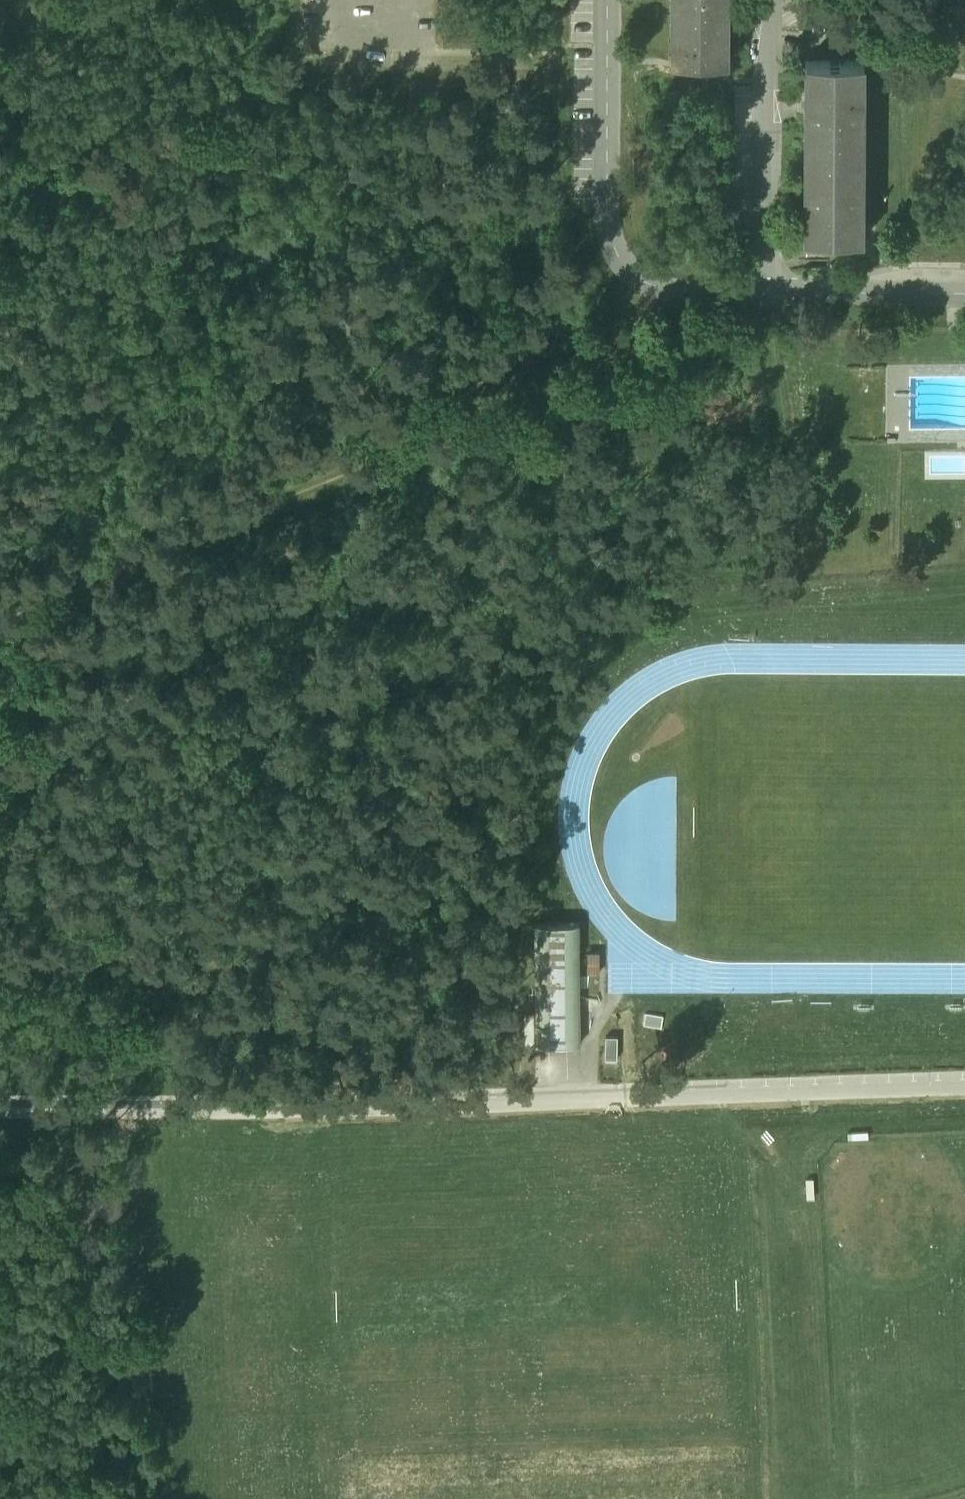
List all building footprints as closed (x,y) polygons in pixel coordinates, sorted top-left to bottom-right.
[(666,52),(725,53),(725,0),(666,0),(666,52)] [(864,63),(804,63),(805,238),(832,238),(865,237),(864,63)] [(578,924),(536,923),(536,1046),(541,1046),(579,1046),(578,924)] [(587,952),(587,973),(599,973),(599,952),(587,952)] [(646,1015),(644,1026),(660,1029),(663,1018),(646,1015)] [(606,1037),(606,1059),(617,1059),(617,1037),(606,1037)]
